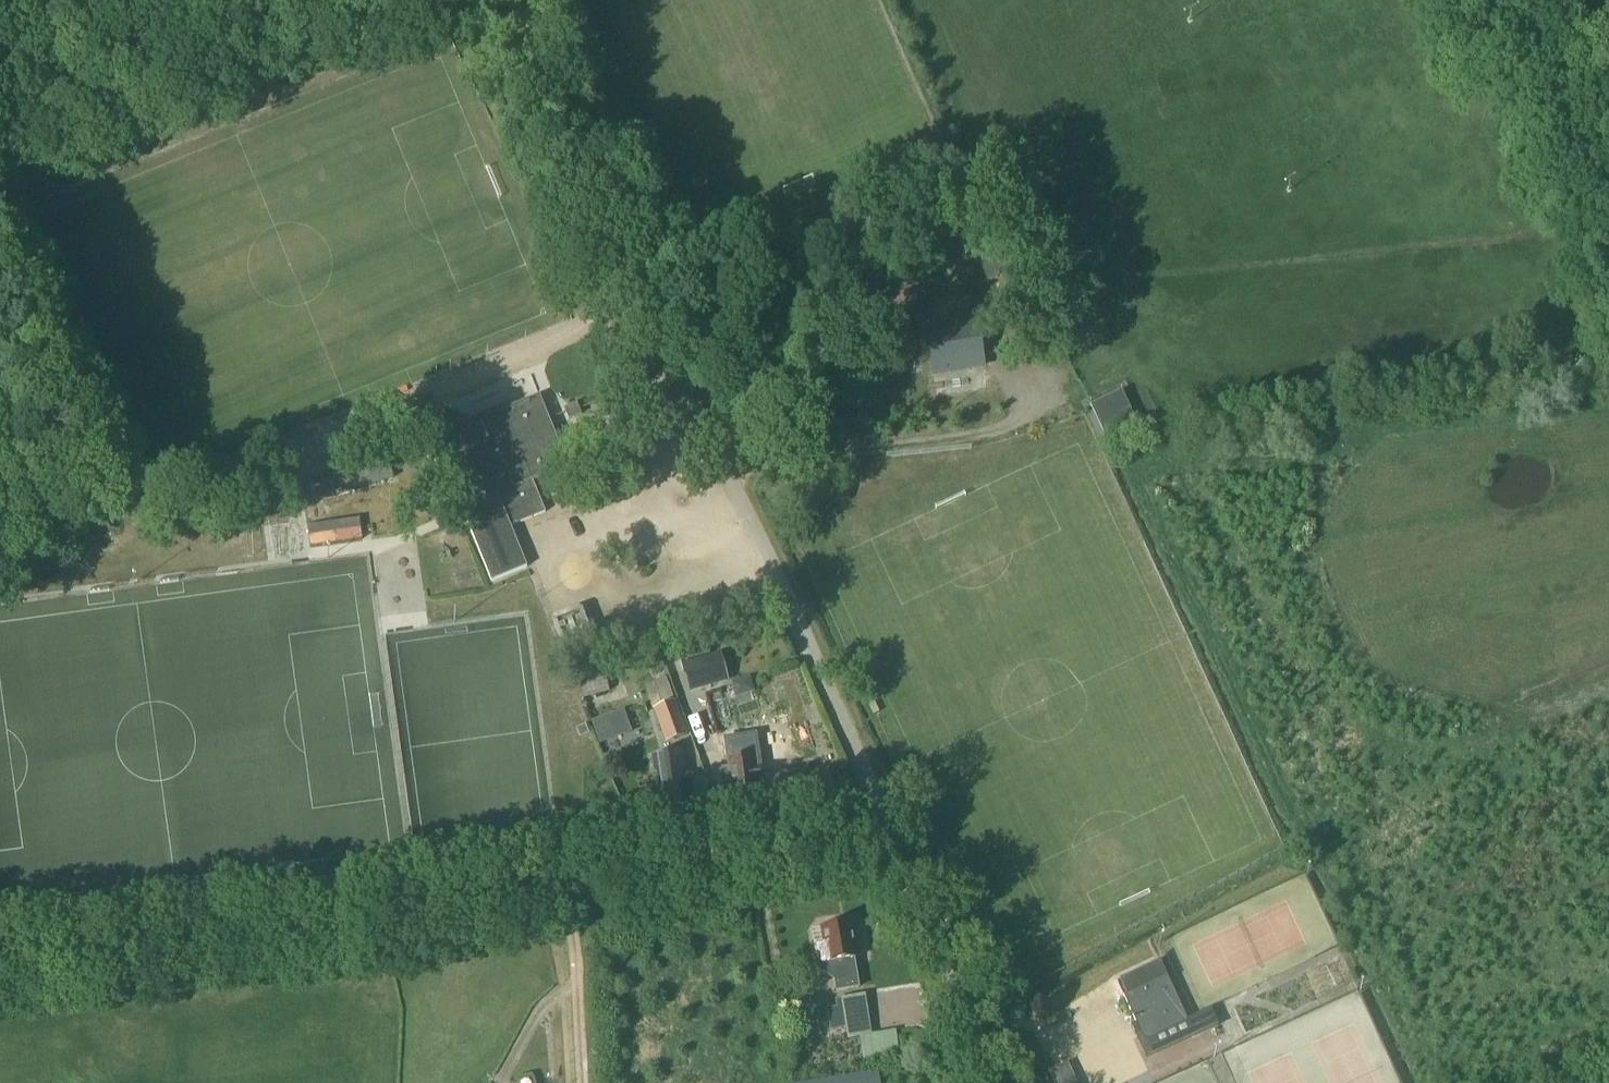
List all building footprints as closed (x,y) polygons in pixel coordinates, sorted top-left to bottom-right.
[(987,282),(1000,276),(994,261),(980,267),(987,282)] [(933,375),(982,367),(973,311),(958,314),(957,323),(925,329),(933,375)] [(1089,406),(1104,437),(1135,421),(1121,392),(1089,406)] [(525,567),(509,527),(545,512),(533,482),(568,467),(539,396),(484,418),(487,425),(435,446),(475,543),(490,582),(525,567)] [(577,403),(570,406),(574,417),(581,414),(577,403)] [(387,457),(346,468),(320,475),(321,478),(327,499),(393,479),(387,457)] [(357,521),(307,528),(308,537),(359,531),(358,523),(357,521)] [(588,635),(579,612),(579,611),(578,610),(577,611),(554,620),(553,620),(553,621),(553,622),(562,645),(562,646),(563,646),(564,646),(587,637),(588,637),(589,636),(588,635)] [(680,663),(688,694),(727,683),(719,652),(680,663)] [(602,668),(576,675),(582,700),(609,693),(602,668)] [(728,684),(733,700),(752,693),(747,678),(728,684)] [(651,709),(664,744),(686,736),(674,701),(651,709)] [(596,740),(629,728),(623,711),(590,723),(596,740)] [(576,730),(581,739),(589,735),(585,726),(576,730)] [(750,747),(724,750),(727,768),(720,769),(718,772),(719,782),(723,785),(728,784),(729,786),(731,786),(733,801),(757,797),(756,786),(762,786),(760,769),(753,770),(750,747)] [(680,750),(653,754),(655,762),(661,811),(686,808),(684,799),(692,798),(689,779),(684,780),(683,770),(680,750)] [(817,966),(818,966),(819,972),(827,978),(835,977),(836,983),(834,985),(835,993),(858,990),(853,960),(858,959),(855,942),(851,943),(849,926),(836,928),(833,925),(826,926),(825,929),(811,932),(817,966)] [(1159,961),(1119,980),(1126,994),(1122,996),(1134,1023),(1143,1041),(1144,1040),(1144,1039),(1184,1020),(1185,1022),(1186,1021),(1185,1018),(1166,976),(1159,961)] [(896,1003),(890,967),(869,970),(875,1006),(896,1003)] [(865,996),(835,1002),(836,1010),(842,1009),(847,1036),(847,1040),(858,1038),(858,1042),(861,1057),(897,1052),(894,1032),(870,1035),(865,996)] [(819,1082),(879,1082),(878,1074),(819,1082)]
